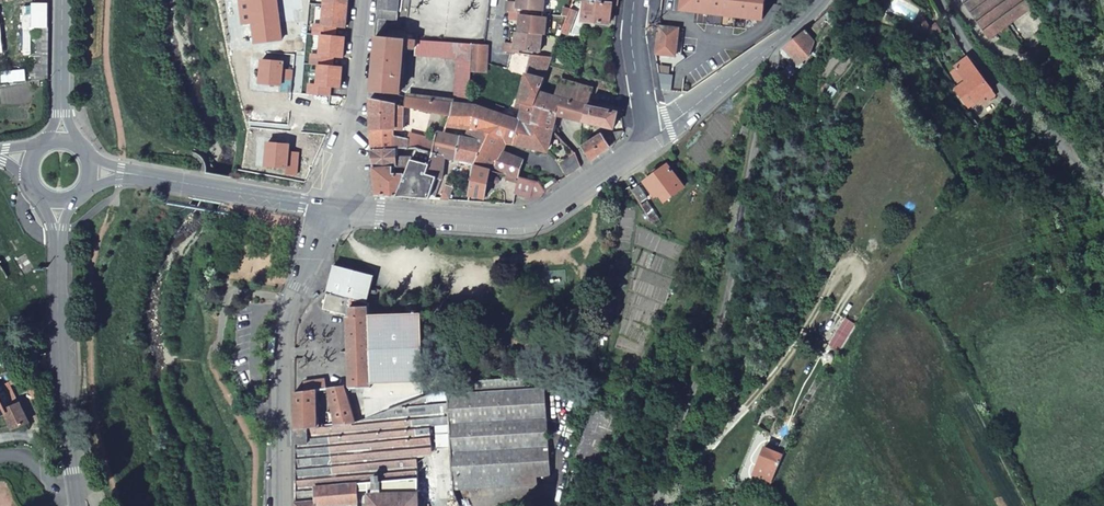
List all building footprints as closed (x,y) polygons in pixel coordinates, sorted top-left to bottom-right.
[(31,81),(47,79),(47,0),(31,0),(31,81)] [(277,0),(242,0),(264,87),(297,78),(334,75),(331,44),(337,43),(340,18),(284,25),(277,0)] [(284,25),(340,18),(338,0),(277,0),(284,25)] [(400,0),(381,0),(380,17),(398,18),(400,0)] [(518,2),(509,0),(508,10),(512,11),(523,13),(523,10),(544,13),(546,0),(519,0),(518,2)] [(617,0),(593,0),(593,1),(585,0),(582,21),(608,25),(611,6),(611,5),(616,6),(617,0)] [(681,10),(762,19),(764,0),(682,0),(681,10)] [(963,3),(975,20),(988,38),(992,42),(994,42),(1000,38),(1041,13),(1031,0),(968,0),(963,3)] [(578,9),(572,7),(567,19),(563,30),(569,33),(578,9)] [(523,13),(512,11),(511,20),(521,21),(519,33),(543,37),(547,37),(549,19),(528,16),(528,13),(523,13)] [(930,27),(923,17),(917,22),(923,32),(930,27)] [(659,26),(655,52),(675,55),(679,28),(659,26)] [(783,50),(782,53),(794,67),(809,54),(813,43),(805,34),(804,32),(783,50)] [(504,43),(503,53),(519,55),(519,52),(541,54),(543,37),(519,33),(515,33),(513,44),(504,43)] [(414,48),(422,49),(423,40),(405,39),(384,37),(378,36),(373,92),(400,94),(404,45),(415,45),(414,48)] [(458,64),(455,103),(456,103),(467,104),(467,100),(470,71),(471,62),(472,44),(423,40),(422,49),(421,57),(456,60),(458,64)] [(486,47),(486,45),(472,44),(471,62),(486,64),(487,56),(488,47),(486,47)] [(522,107),(518,119),(527,122),(534,104),(540,88),(549,65),(551,60),(532,57),(519,99),(517,99),(516,105),(522,107)] [(985,103),(996,95),(968,58),(950,72),(959,85),(955,89),(969,107),(979,99),(982,102),(985,103)] [(471,62),(470,71),(486,73),(486,64),(471,62)] [(552,76),(548,90),(557,93),(561,79),(552,76)] [(557,93),(587,102),(591,88),(561,79),(557,93)] [(540,88),(534,104),(557,111),(556,112),(583,120),(587,102),(557,93),(548,90),(540,88)] [(372,129),(396,128),(397,102),(373,97),(372,102),(372,129)] [(431,110),(452,114),(455,103),(407,97),(406,104),(410,105),(425,108),(431,110)] [(587,102),(583,120),(615,129),(619,111),(587,102)] [(497,171),(504,150),(507,141),(517,142),(517,144),(529,144),(530,139),(572,152),(572,151),(561,139),(551,129),(527,122),(518,119),(496,112),(475,105),(467,104),(456,103),(455,103),(452,114),(449,126),(468,124),(465,132),(486,140),(479,160),(478,163),(493,169),(497,171)] [(534,104),(527,122),(551,129),(552,125),(556,112),(557,111),(534,104)] [(425,108),(410,105),(409,113),(424,115),(425,108)] [(435,153),(441,133),(444,126),(449,126),(452,114),(431,110),(427,121),(425,121),(421,133),(415,150),(435,153)] [(396,134),(396,128),(372,129),(374,151),(398,150),(407,150),(409,140),(396,134)] [(625,132),(625,131),(610,133),(603,136),(606,141),(611,139),(614,143),(619,139),(625,132)] [(410,132),(409,140),(407,150),(415,150),(421,133),(410,132)] [(448,155),(479,160),(486,140),(465,132),(441,133),(435,153),(428,176),(436,178),(442,180),(448,155)] [(581,147),(590,161),(614,143),(611,139),(606,141),(603,136),(602,134),(581,147)] [(398,150),(374,151),(376,168),(398,167),(408,169),(412,157),(407,157),(407,160),(397,159),(398,150)] [(428,176),(435,153),(415,150),(412,157),(408,169),(399,196),(430,199),(436,178),(428,176)] [(507,175),(520,179),(527,159),(504,150),(497,171),(507,175)] [(580,169),(573,154),(557,166),(564,181),(580,169)] [(666,200),(684,186),(665,162),(653,171),(655,173),(643,182),(654,196),(659,192),(666,200)] [(487,198),(493,169),(478,163),(470,202),(476,202),(477,196),(487,198)] [(398,167),(376,168),(378,195),(399,196),(408,169),(398,167)] [(533,204),(544,196),(537,187),(536,185),(520,179),(507,175),(503,190),(531,198),(529,204),(533,204)] [(436,199),(442,180),(436,178),(430,199),(436,199)] [(442,200),(451,200),(454,186),(455,184),(447,181),(447,184),(442,200)] [(537,187),(544,196),(557,186),(542,185),(542,187),(537,187)] [(638,186),(631,191),(640,202),(647,197),(638,186)] [(329,293),(369,303),(376,277),(335,266),(331,279),(329,293)] [(371,303),(369,303),(329,293),(327,293),(323,308),(349,316),(349,386),(352,388),(371,388),(371,385),(371,316),(371,303)] [(422,317),(371,316),(371,385),(422,385),(422,317)] [(26,350),(28,375),(37,374),(35,349),(26,350)] [(4,406),(20,400),(11,378),(0,383),(0,396),(4,406)] [(446,392),(433,397),(352,423),(336,425),(317,426),(316,427),(295,428),(296,505),(358,505),(358,492),(370,492),(370,505),(418,505),(418,493),(419,468),(435,467),(455,468),(457,481),(458,488),(554,476),(544,391),(530,392),(528,380),(474,386),(475,399),(447,402),(446,392)] [(304,383),(304,391),(316,389),(326,389),(325,382),(304,383)] [(336,425),(352,423),(345,387),(329,389),(334,416),(336,425)] [(304,391),(294,392),(295,428),(316,427),(317,426),(317,416),(316,389),(304,391)] [(12,428),(15,427),(29,422),(20,400),(4,406),(6,409),(4,410),(12,428)] [(569,465),(595,475),(617,415),(593,406),(569,465)] [(334,416),(317,416),(317,426),(336,425),(334,416)] [(755,473),(773,482),(784,454),(766,445),(755,473)] [(435,481),(435,467),(419,468),(418,493),(435,493),(435,481)] [(435,481),(457,481),(455,468),(435,467),(435,481)]
